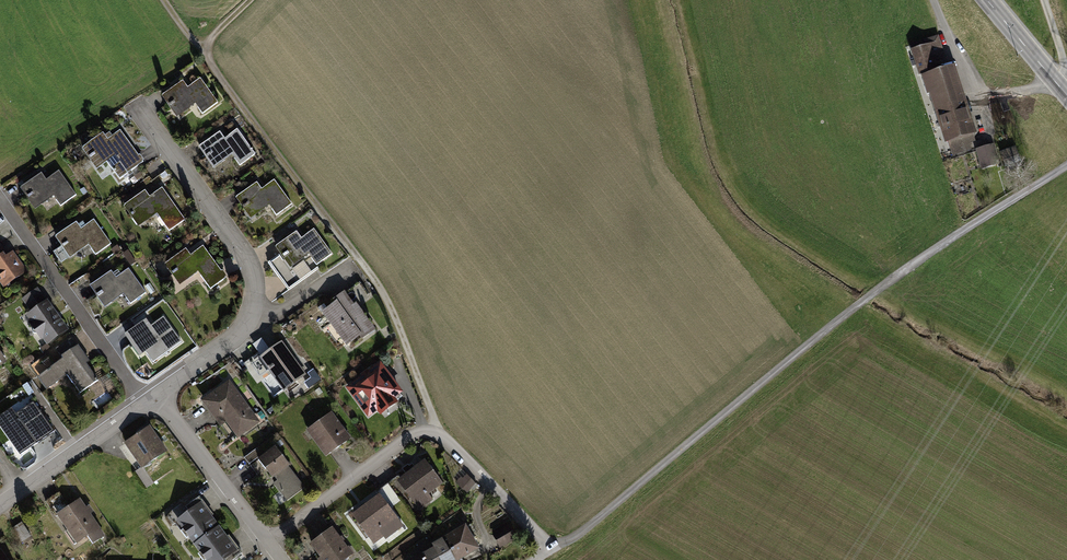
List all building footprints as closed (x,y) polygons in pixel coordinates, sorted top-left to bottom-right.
[(944,59),(939,42),(932,44),(933,48),(928,49),(927,48),(913,52),(919,71),(933,67),(932,62),(944,59)] [(974,140),(952,69),(922,78),(927,94),(924,95),(927,104),(936,101),(938,108),(935,109),(936,112),(939,111),(942,120),(937,121),(944,141),(942,141),(945,150),(952,154),(970,149),(968,142),(974,140)] [(183,81),(162,95),(170,106),(175,102),(182,111),(196,101),(199,106),(197,107),(202,114),(218,102),(200,78),(187,87),(183,81)] [(232,133),(237,130),(232,123),(227,127),(232,133)] [(220,132),(199,146),(214,166),(220,162),(219,162),(232,152),(236,157),(234,158),(239,165),(255,154),(237,129),(237,130),(232,133),(224,138),(220,132)] [(103,133),(83,147),(90,158),(96,154),(102,163),(116,153),(119,158),(117,159),(122,166),(114,171),(120,179),(143,162),(120,130),(107,139),(103,133)] [(977,149),(982,168),(998,164),(993,145),(977,149)] [(1019,160),(1014,148),(1001,152),(1006,165),(1019,160)] [(41,173),(21,187),(29,198),(34,194),(41,203),(54,194),(57,198),(56,199),(61,206),(76,195),(59,170),(46,179),(41,173)] [(257,182),(236,197),(251,217),(270,203),(273,208),(272,209),(276,215),(292,204),(274,180),(261,189),(257,182)] [(145,190),(124,205),(139,225),(158,211),(161,216),(159,217),(169,231),(185,219),(162,187),(149,196),(145,190)] [(76,222),(56,236),(64,247),(69,243),(75,252),(89,242),(92,247),(91,248),(95,254),(111,243),(94,219),(81,228),(76,222)] [(296,231),(276,246),(284,257),(289,253),(296,262),(309,252),(313,257),(311,258),(316,265),(332,254),(314,229),(301,238),(296,231)] [(186,248),(166,263),(173,274),(179,270),(185,279),(199,269),(202,274),(200,275),(210,289),(226,277),(203,246),(190,255),(186,248)] [(0,251),(0,279),(1,279),(6,286),(25,272),(11,253),(5,258),(0,251)] [(111,271),(91,285),(99,296),(104,292),(110,301),(124,292),(127,296),(126,297),(131,304),(146,293),(129,268),(116,277),(111,271)] [(34,312),(29,315),(34,321),(32,323),(34,326),(33,332),(39,333),(41,336),(44,335),(48,341),(65,329),(37,290),(24,299),(34,312)] [(336,303),(324,312),(347,343),(359,335),(362,337),(373,329),(358,308),(356,309),(344,293),(334,300),(336,303)] [(146,319),(126,334),(133,344),(139,341),(145,350),(159,340),(162,345),(161,346),(165,352),(181,341),(163,317),(151,326),(146,319)] [(46,355),(33,364),(49,387),(67,374),(80,393),(98,380),(69,339),(56,349),(63,359),(54,365),(46,355)] [(281,343),(262,357),(285,389),(304,375),(281,343)] [(380,365),(349,388),(369,414),(378,408),(379,409),(393,398),(392,397),(400,391),(380,365)] [(229,383),(204,401),(216,417),(223,413),(239,434),(257,421),(229,383)] [(31,393),(13,405),(17,411),(35,400),(31,393)] [(33,402),(16,414),(37,443),(53,431),(33,402)] [(331,413),(310,428),(329,453),(349,438),(331,413)] [(149,427),(126,443),(143,466),(165,451),(149,427)] [(249,464),(262,454),(257,447),(244,457),(249,464)] [(257,475),(266,468),(272,477),(276,474),(280,479),(274,483),(287,500),(303,487),(291,471),(289,472),(286,467),(288,465),(275,447),(250,465),(257,475)] [(408,489),(405,490),(406,491),(414,502),(441,483),(425,461),(416,468),(413,464),(404,471),(407,475),(401,479),(408,489)] [(154,482),(143,466),(136,471),(147,487),(154,482)] [(459,476),(461,478),(471,488),(473,490),(477,485),(463,472),(459,476)] [(398,475),(387,483),(398,497),(406,491),(405,490),(408,489),(401,479),(398,475)] [(457,483),(466,492),(471,488),(461,478),(457,483)] [(379,495),(387,505),(398,497),(387,483),(376,492),(379,495)] [(60,493),(46,502),(56,516),(59,514),(78,542),(98,529),(88,514),(91,512),(87,506),(84,509),(78,500),(68,506),(60,493)] [(379,495),(355,513),(362,523),(360,524),(369,536),(395,517),(387,505),(379,495)] [(190,512),(178,521),(184,528),(181,531),(186,539),(190,536),(194,541),(204,534),(216,525),(206,512),(209,510),(200,497),(186,507),(190,512)] [(30,536),(21,522),(13,528),(22,542),(30,536)] [(204,534),(223,559),(225,558),(227,559),(232,559),(242,553),(232,539),(228,542),(216,525),(204,534)] [(465,526),(424,549),(423,548),(412,555),(414,559),(412,559),(462,559),(460,558),(478,548),(465,526)] [(508,527),(494,535),(500,545),(515,537),(508,527)] [(311,543),(322,557),(318,559),(319,559),(344,559),(351,555),(331,528),(311,543)] [(223,559),(204,534),(194,541),(201,551),(198,554),(202,559),(206,559),(207,559),(208,559),(222,559),(223,559)]
